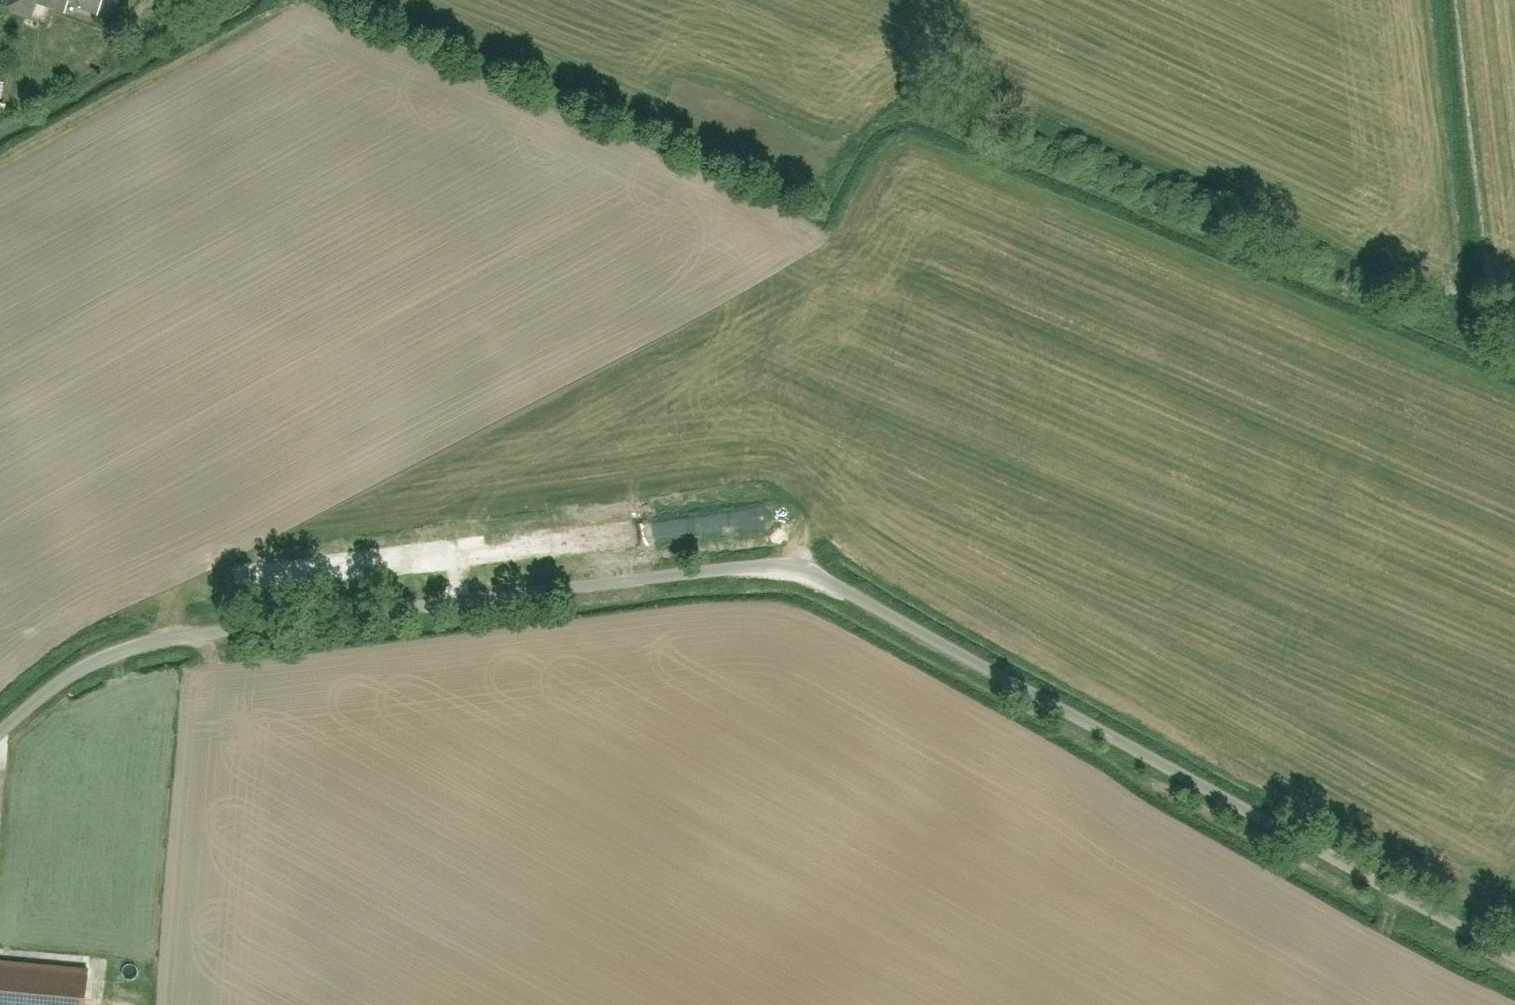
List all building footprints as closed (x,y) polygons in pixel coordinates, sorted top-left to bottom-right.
[(9,12),(39,20),(43,3),(103,19),(108,0),(12,0),(9,12)] [(104,969),(0,968),(0,1004),(103,1004),(104,969)]
